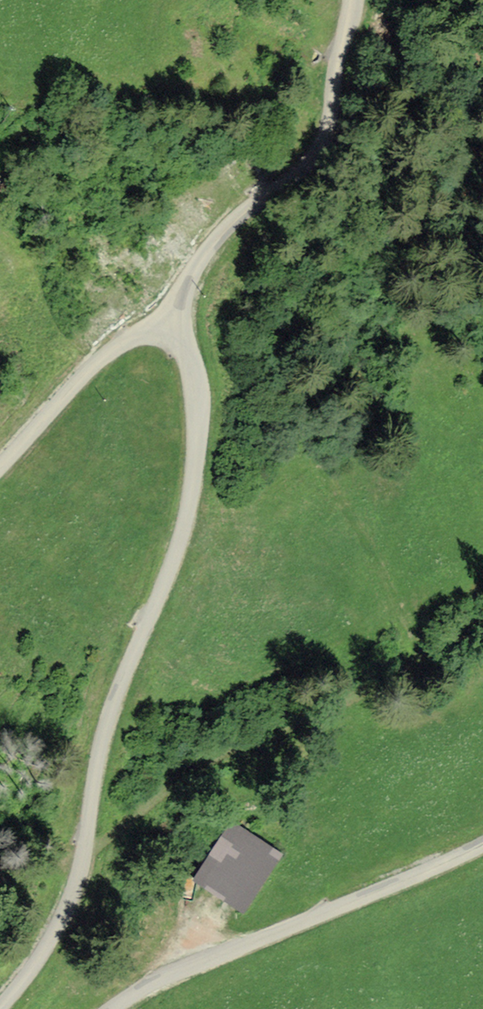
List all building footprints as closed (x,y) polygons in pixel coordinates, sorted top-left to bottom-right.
[(277,857),(233,828),(198,879),(242,909),(277,857)]
